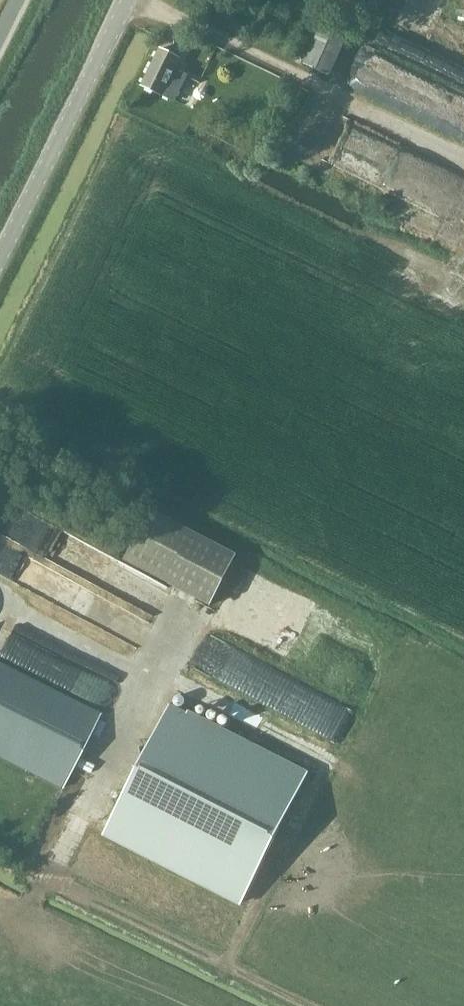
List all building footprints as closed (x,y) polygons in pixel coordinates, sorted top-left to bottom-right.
[(360,8),(363,0),(343,0),(360,8)] [(227,14),(222,25),(237,32),(242,21),(227,14)] [(320,28),(303,65),(329,77),(346,41),(320,28)] [(139,87),(174,104),(188,76),(175,70),(180,60),(158,49),(139,87)] [(188,531),(174,524),(146,510),(121,560),(161,580),(174,587),(210,605),(235,556),(188,531)] [(61,787),(100,714),(0,665),(0,756),(61,787)] [(310,773),(171,705),(108,834),(247,902),(310,773)]
